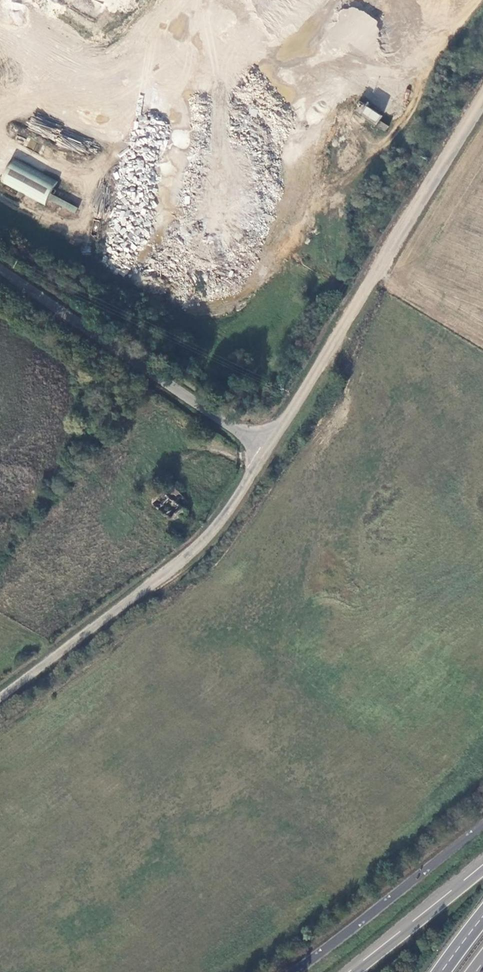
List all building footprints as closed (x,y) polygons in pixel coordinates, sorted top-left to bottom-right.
[(356,110),(376,125),(383,116),(362,101),(356,110)] [(389,126),(382,121),(378,126),(385,131),(389,126)] [(58,181),(14,158),(1,182),(45,205),(58,181)] [(183,510),(190,502),(167,485),(161,492),(183,510)] [(161,492),(150,505),(157,512),(158,510),(179,527),(184,520),(182,518),(187,513),(183,510),(161,492)]
